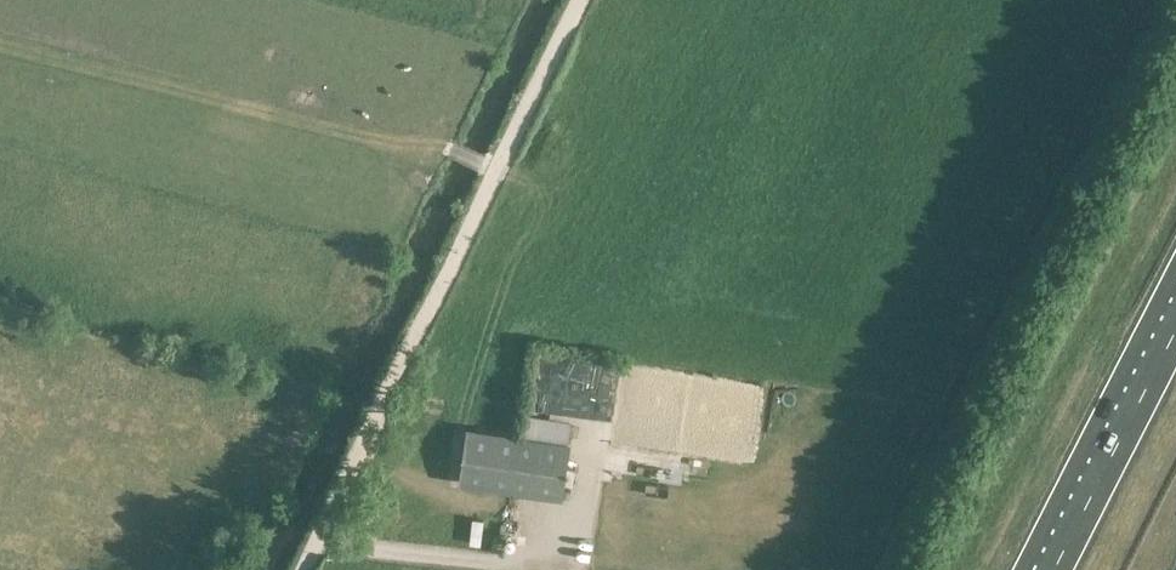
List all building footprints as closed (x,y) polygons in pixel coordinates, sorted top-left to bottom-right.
[(459,482),(512,490),(520,433),(467,426),(459,482)] [(572,441),(568,440),(520,433),(512,490),(564,498),(572,441)]
